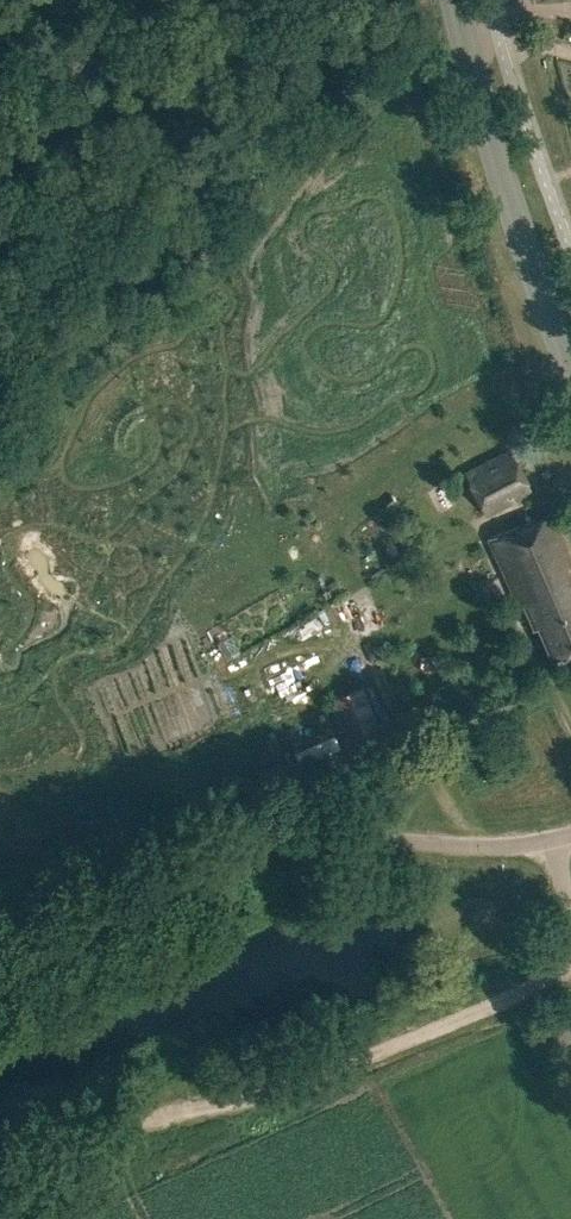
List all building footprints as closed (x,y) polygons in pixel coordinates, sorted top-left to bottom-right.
[(464,474),(486,515),(531,491),(509,450),(464,474)] [(516,605),(522,602),(533,628),(538,626),(551,656),(570,647),(570,549),(554,510),(488,539),(516,605)] [(361,685),(333,697),(359,756),(387,744),(361,685)]
